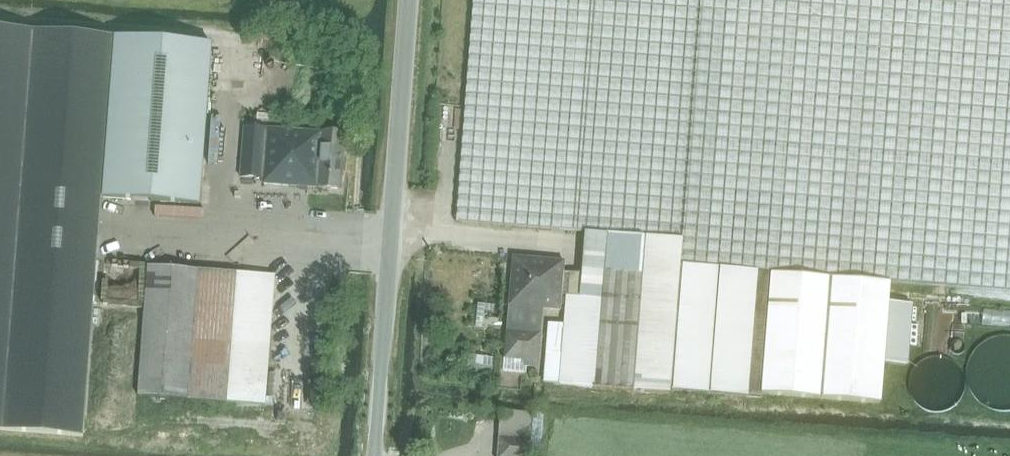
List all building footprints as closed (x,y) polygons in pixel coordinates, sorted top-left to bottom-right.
[(560,297),(570,298),(562,384),(673,393),(673,395),(686,397),(686,393),(806,402),(843,405),(855,406),(880,408),(890,281),(1009,293),(1009,0),(476,0),(457,223),(584,232),(580,274),(564,273),(560,297)] [(0,26),(0,432),(83,438),(101,197),(196,204),(202,106),(207,41),(0,26)] [(302,131),(246,126),(241,177),(282,181),(281,185),(341,191),(345,143),(323,141),(323,133),(302,131)] [(508,322),(505,359),(524,361),(524,366),(537,367),(537,366),(541,314),(558,315),(560,297),(564,273),(565,262),(513,258),(508,322)] [(141,398),(267,406),(271,344),(275,276),(236,274),(235,276),(198,274),(198,271),(150,268),(141,398)] [(1001,333),(996,334),(988,335),(980,339),(974,344),(970,349),(966,356),(964,363),(963,371),(963,377),(965,384),(969,391),(973,397),(978,401),(984,405),(992,408),(999,409),(1006,408),(1009,407),(1009,335),(1001,333)] [(468,354),(466,373),(478,374),(478,373),(495,374),(496,356),(468,354)] [(960,383),(960,382),(959,376),(958,372),(955,367),(951,362),(948,359),(943,356),(933,354),(926,354),(922,355),(915,359),(912,361),(908,366),(905,370),(904,375),(903,381),(903,387),(904,392),(907,398),(910,402),(914,405),(919,408),(929,411),(935,411),(941,410),(946,407),(951,403),(955,399),(958,394),(959,388),(960,383)] [(497,455),(529,455),(531,440),(499,437),(497,455)]
